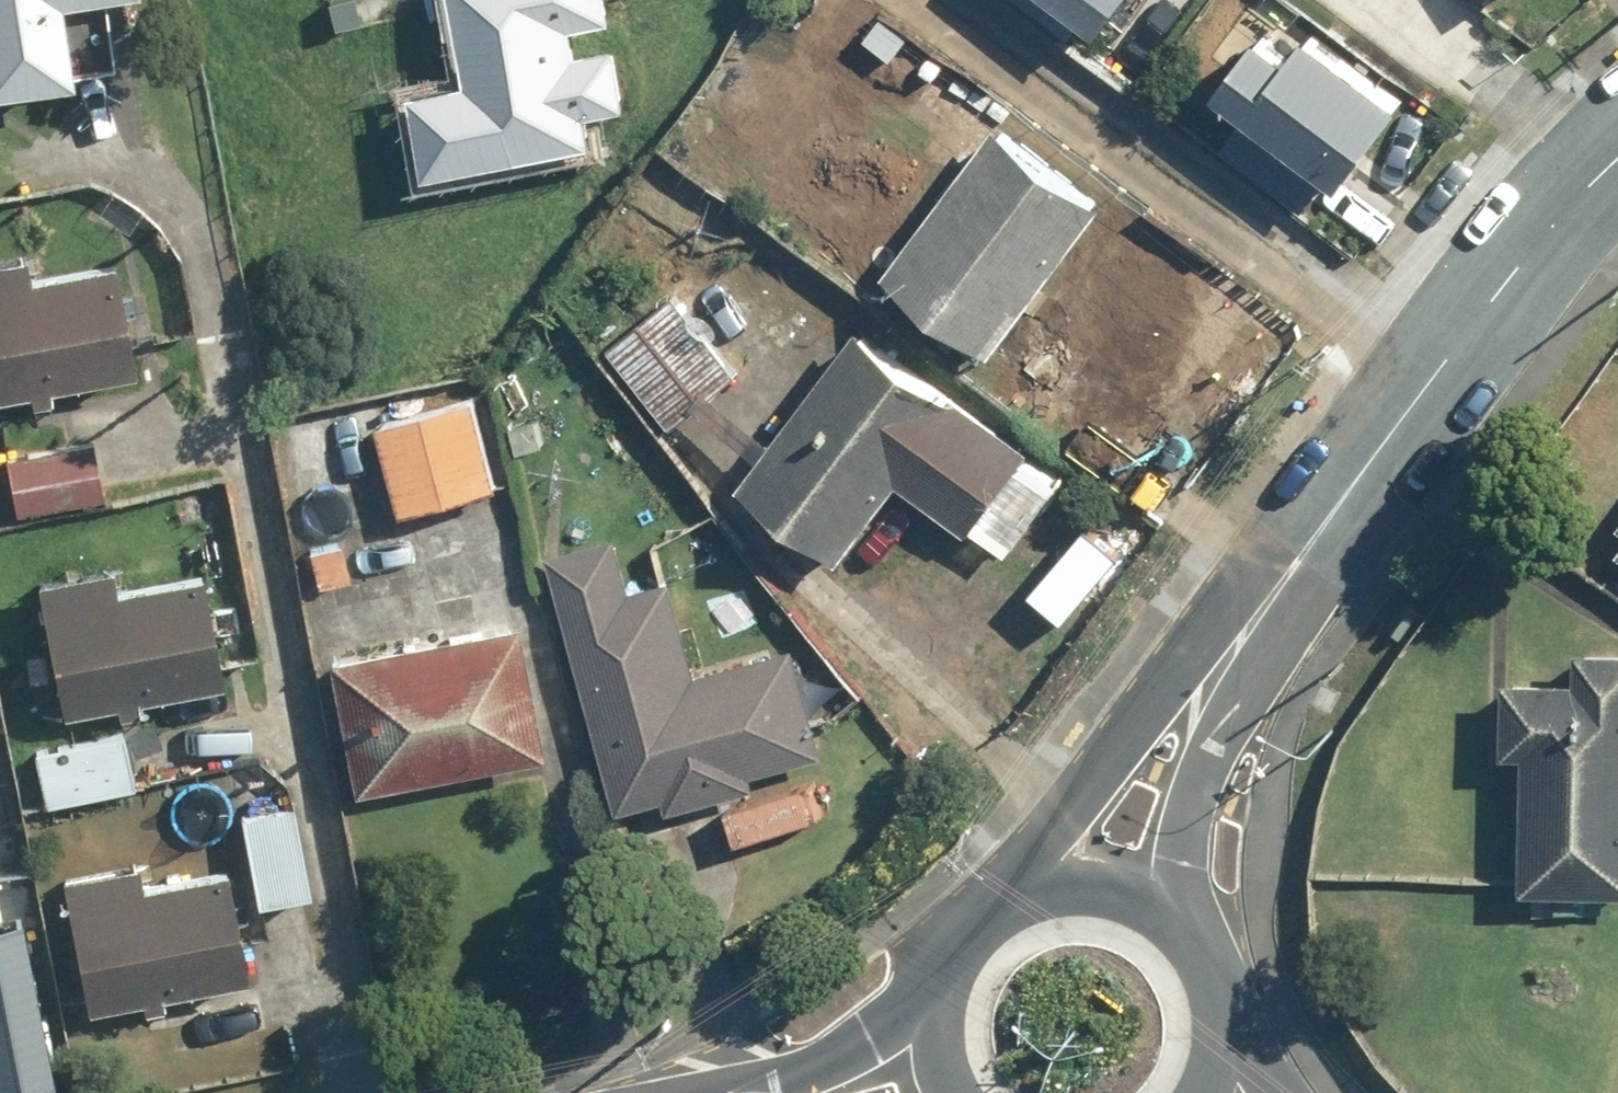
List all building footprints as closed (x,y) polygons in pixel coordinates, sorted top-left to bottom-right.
[(70,80),(69,68),(113,62),(104,0),(0,0),(0,90),(70,80)] [(431,175),(598,140),(593,116),(635,107),(613,0),(459,0),(476,80),(414,92),(431,175)] [(1114,45),(1148,0),(1053,0),(1114,45)] [(1234,114),(1210,147),(1316,223),(1340,189),(1360,203),(1434,101),(1318,17),(1298,45),(1257,16),(1203,91),(1234,114)] [(1034,381),(1037,377),(1064,341),(1025,312),(1105,204),(997,124),(887,272),(1034,381)] [(25,393),(26,401),(54,397),(52,389),(135,375),(114,245),(0,264),(0,397),(25,393)] [(741,373),(675,296),(611,352),(678,428),(741,373)] [(860,329),(743,480),(842,556),(901,479),(970,532),(980,517),(1017,545),(1059,491),(1021,462),(1026,457),(860,329)] [(1116,399),(1064,341),(1037,377),(1085,430),(1116,399)] [(479,400),(384,421),(405,517),(500,496),(479,400)] [(8,511),(103,496),(95,442),(0,457),(0,465),(8,511)] [(1606,539),(1617,549),(1617,523),(1606,539)] [(546,553),(616,818),(815,767),(787,658),(689,683),(662,581),(620,592),(606,538),(546,553)] [(61,713),(113,704),(115,716),(146,711),(144,699),(220,685),(201,576),(127,588),(123,567),(62,577),(64,588),(40,592),(61,713)] [(526,612),(337,650),(363,778),(551,740),(526,612)] [(1617,882),(1617,637),(1579,636),(1578,670),(1507,668),(1505,743),(1530,744),(1526,879),(1617,882)] [(30,753),(41,804),(133,785),(122,733),(30,753)] [(294,803),(241,811),(255,902),(308,894),(294,803)] [(60,877),(81,1005),(247,978),(230,873),(146,886),(142,863),(60,877)] [(0,908),(0,1077),(41,1070),(12,906),(0,908)]
